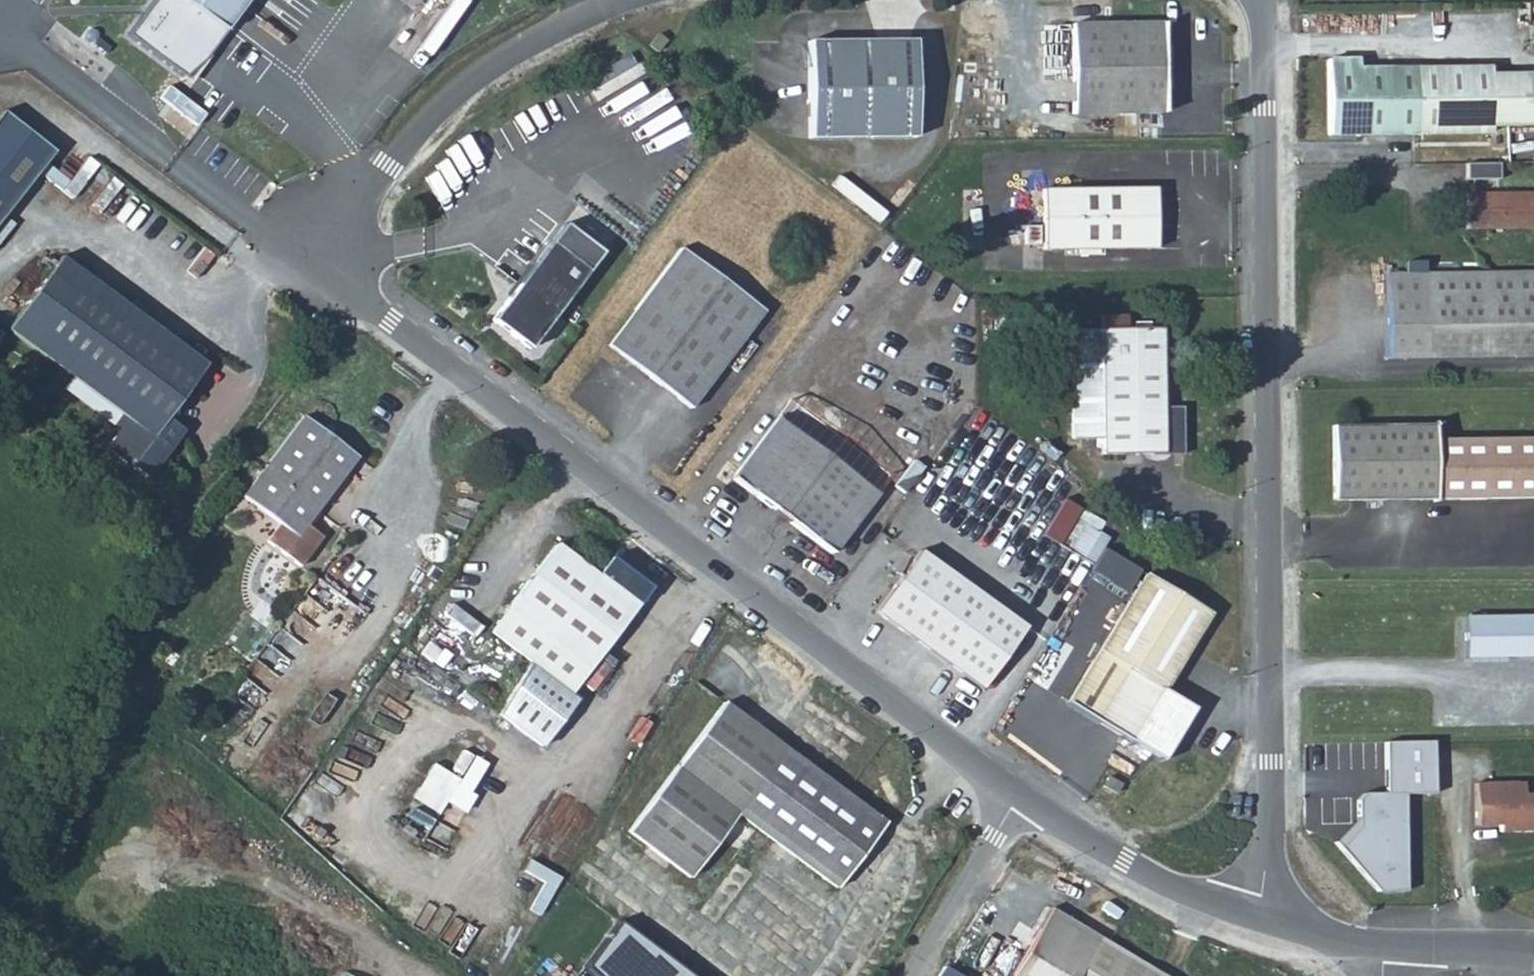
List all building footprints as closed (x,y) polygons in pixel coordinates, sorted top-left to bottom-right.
[(121,33),(185,80),(243,0),(145,0),(121,33)] [(1158,23),(1067,24),(1068,114),(1159,113),(1158,23)] [(646,46),(656,53),(664,42),(654,35),(646,46)] [(808,139),(913,138),(912,42),(807,43),(808,139)] [(1356,53),(1348,53),(1326,53),(1326,126),(1487,125),(1487,117),(1530,117),(1530,102),(1516,102),(1515,93),(1521,93),(1521,70),(1487,70),(1487,62),(1356,63),(1356,53)] [(626,54),(581,81),(593,102),(638,75),(626,54)] [(48,148),(0,110),(0,209),(48,148)] [(1498,161),(1465,161),(1465,178),(1498,177),(1498,161)] [(1153,187),(1040,187),(1041,249),(1153,248),(1153,187)] [(1466,191),(1466,227),(1533,227),(1533,191),(1466,191)] [(600,254),(562,227),(491,323),(528,351),(600,254)] [(763,310),(680,248),(607,346),(690,408),(763,310)] [(1,325),(117,411),(122,416),(115,426),(100,445),(142,476),(178,427),(160,414),(200,361),(56,253),(1,325)] [(1533,355),(1533,269),(1385,275),(1388,360),(1533,355)] [(1105,416),(1103,327),(1074,327),(1072,416),(1105,416)] [(1165,328),(1103,327),(1105,416),(1106,451),(1165,451),(1165,328)] [(122,416),(117,411),(109,422),(115,426),(122,416)] [(879,489),(783,414),(739,469),(834,546),(879,489)] [(357,458),(303,419),(243,498),(280,526),(268,543),(301,567),(324,538),(307,526),(357,458)] [(1330,424),(1331,499),(1533,496),(1533,488),(1533,443),(1533,436),(1432,437),(1432,422),(1330,424)] [(495,634),(536,664),(598,575),(557,546),(495,634)] [(921,547),(875,606),(977,686),(1023,628),(921,547)] [(598,575),(536,664),(504,716),(550,748),(585,699),(576,693),(640,605),(598,575)] [(1145,577),(1069,704),(1161,760),(1194,706),(1165,688),(1210,613),(1145,577)] [(1463,612),(1463,656),(1533,656),(1533,612),(1463,612)] [(737,813),(787,746),(725,703),(630,832),(691,876),(737,813)] [(1432,741),(1379,743),(1381,792),(1357,793),(1350,800),(1351,816),(1325,840),(1375,894),(1407,893),(1406,798),(1432,797),(1432,741)] [(886,820),(846,790),(787,746),(737,813),(756,828),(836,886),(886,820)] [(426,761),(405,797),(435,814),(456,778),(426,761)] [(1121,783),(1111,777),(1104,788),(1115,794),(1121,783)] [(1474,780),(1475,823),(1501,823),(1501,829),(1533,828),(1533,791),(1524,792),(1525,779),(1474,780)] [(1054,905),(1010,975),(1168,975),(1054,905)] [(628,930),(591,972),(595,975),(690,975),(628,930)] [(936,967),(932,975),(957,975),(936,967)]
